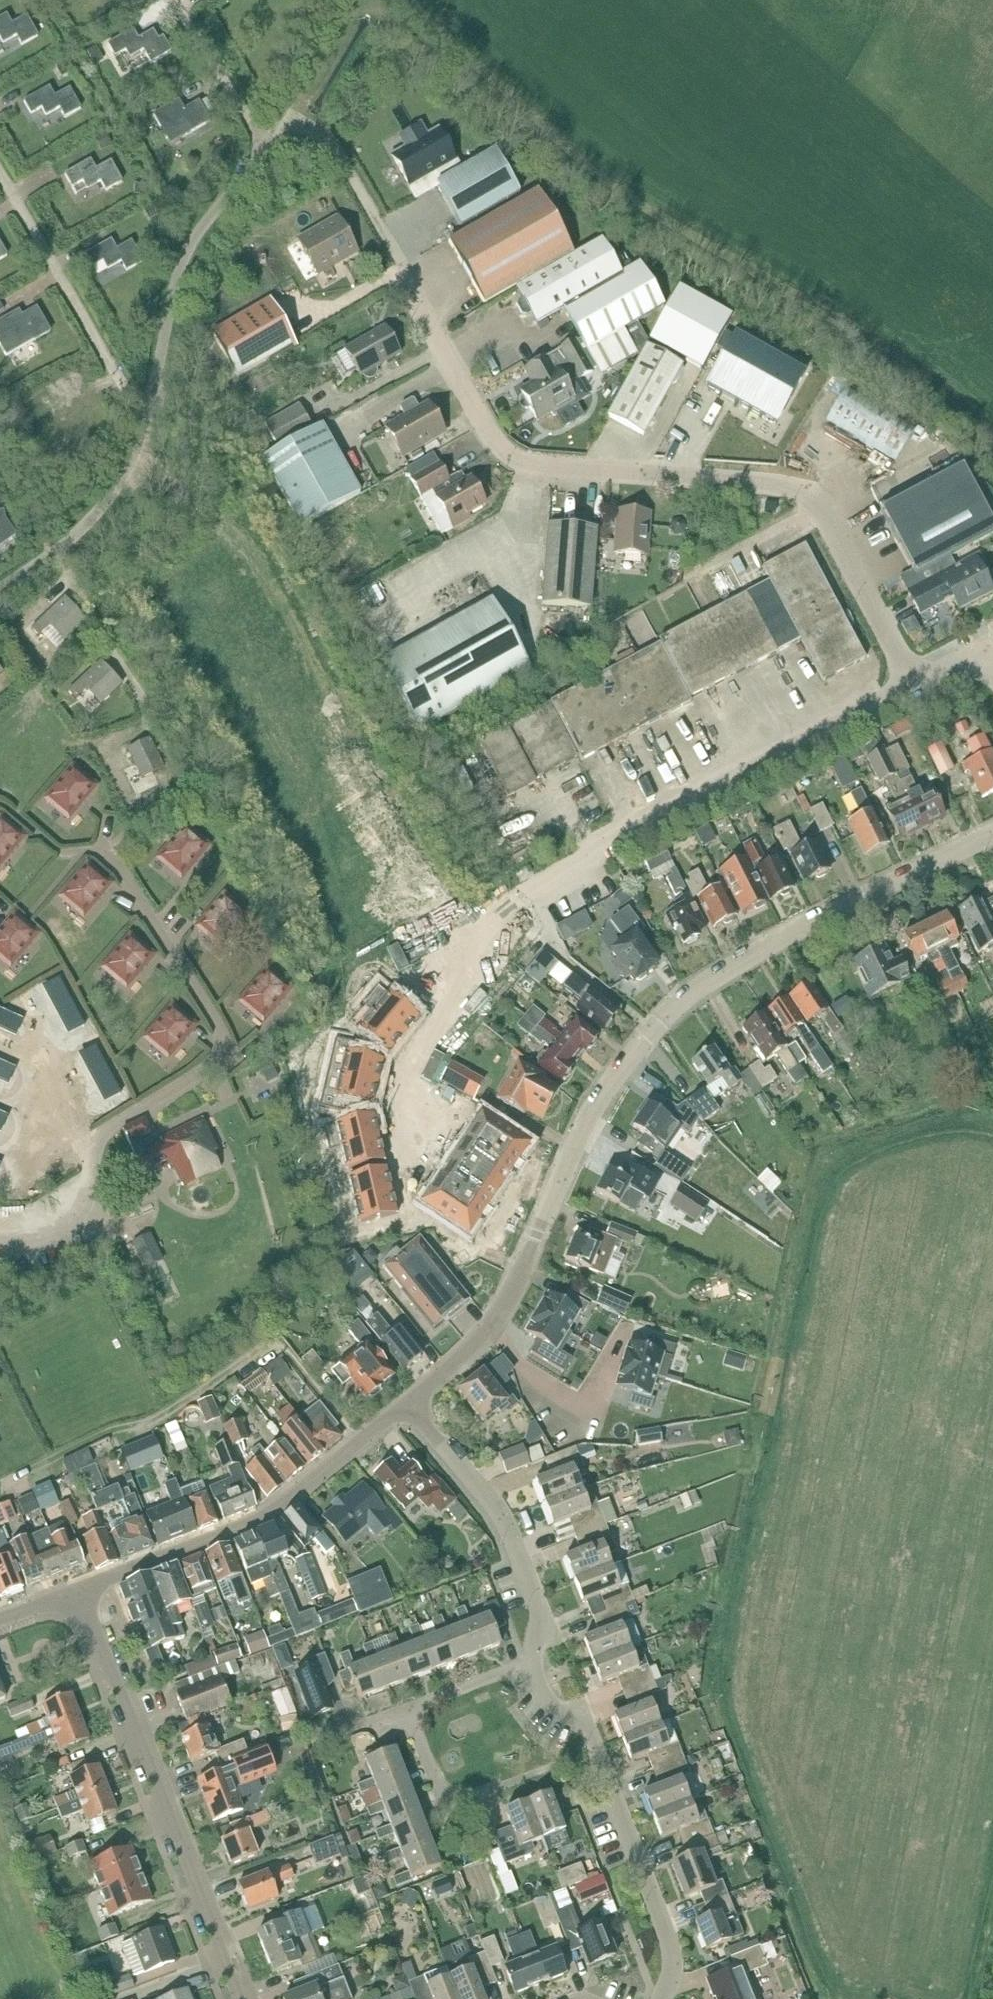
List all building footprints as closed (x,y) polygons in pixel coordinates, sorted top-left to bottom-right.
[(0,20),(0,38),(4,45),(17,38),(22,48),(38,39),(25,16),(12,24),(7,16),(0,20)] [(162,38),(157,41),(152,33),(139,40),(133,31),(109,45),(116,58),(125,53),(129,60),(142,53),(149,65),(170,53),(162,38)] [(93,46),(87,51),(93,61),(100,56),(93,46)] [(49,89),(24,103),(31,115),(42,108),(46,115),(59,108),(65,117),(81,109),(69,89),(54,97),(49,89)] [(178,100),(155,115),(162,127),(170,122),(174,129),(179,138),(193,130),(209,121),(198,102),(184,110),(178,100)] [(461,172),(438,130),(393,156),(410,187),(421,181),(427,192),(437,186),(461,172)] [(106,133),(96,139),(100,146),(110,140),(106,133)] [(520,194),(496,152),(461,172),(437,186),(461,227),(520,194)] [(92,161),(66,176),(73,188),(84,182),(88,189),(101,182),(107,191),(122,182),(111,162),(97,170),(92,161)] [(146,200),(148,185),(136,184),(135,198),(146,200)] [(538,191),(449,241),(485,304),(573,253),(538,191)] [(153,206),(143,211),(149,223),(158,217),(153,206)] [(336,220),(300,240),(319,273),(355,252),(336,220)] [(112,240),(86,255),(93,268),(106,260),(111,269),(122,263),(126,270),(142,261),(130,241),(117,248),(112,240)] [(518,301),(517,307),(521,316),(527,317),(532,314),(537,323),(546,318),(563,308),(581,339),(597,368),(602,376),(638,356),(624,332),(638,324),(666,308),(641,264),(633,269),(621,276),(601,241),(518,288),(523,298),(518,301)] [(679,288),(650,340),(702,370),(732,317),(679,288)] [(293,345),(281,324),(269,303),(214,335),(238,377),(293,345)] [(51,333),(37,309),(22,317),(19,311),(0,322),(0,346),(6,357),(34,342),(51,333)] [(546,318),(537,323),(541,330),(550,325),(546,318)] [(638,324),(624,332),(638,356),(640,359),(648,345),(649,343),(638,324)] [(385,326),(345,349),(361,377),(363,376),(366,379),(370,380),(374,379),(377,376),(378,372),(377,368),(401,354),(385,326)] [(735,333),(706,386),(776,426),(805,373),(735,333)] [(519,401),(519,402),(519,403),(519,404),(520,406),(521,407),(522,408),(524,409),(525,409),(526,409),(527,409),(528,409),(529,409),(531,408),(537,420),(552,412),(554,415),(560,427),(566,428),(585,418),(576,403),(587,397),(577,380),(593,372),(592,371),(597,368),(581,339),(576,342),(575,341),(525,370),(533,384),(521,391),(523,395),(522,396),(521,396),(520,397),(520,399),(519,400),(519,401)] [(682,366),(648,345),(640,359),(608,416),(644,435),(673,383),(677,382),(684,370),(682,366)] [(832,373),(806,418),(891,469),(918,424),(832,373)] [(405,416),(386,427),(403,457),(445,433),(430,407),(421,412),(414,400),(412,399),(401,405),(401,408),(405,416)] [(300,404),(265,424),(279,448),(313,429),(300,404)] [(359,493),(321,426),(262,459),(300,527),(359,493)] [(439,463),(412,479),(421,496),(442,533),(453,528),(471,517),(468,514),(486,504),(471,479),(464,483),(458,473),(448,479),(439,463)] [(909,595),(941,578),(935,567),(950,559),(992,536),(992,525),(981,503),(992,498),(992,494),(984,485),(975,491),(963,468),(880,513),(911,572),(900,578),(909,595)] [(17,535),(8,523),(7,522),(4,510),(0,511),(0,547),(17,535)] [(618,510),(615,552),(647,555),(650,513),(618,510)] [(674,519),(670,528),(675,535),(683,534),(686,526),(681,519),(674,519)] [(549,525),(542,605),(591,609),(597,528),(549,525)] [(805,546),(782,558),(813,614),(835,603),(805,546)] [(941,578),(909,595),(910,597),(918,612),(920,616),(944,603),(942,599),(951,594),(953,598),(960,610),(992,592),(974,557),(955,568),(950,559),(935,567),(941,578)] [(768,581),(793,625),(813,614),(782,558),(761,569),(768,581)] [(802,641),(793,625),(768,581),(745,594),(778,653),(802,641)] [(755,666),(778,653),(745,594),(723,606),(755,666)] [(532,670),(493,599),(379,662),(419,733),(532,670)] [(40,638),(44,634),(50,629),(62,642),(84,622),(64,601),(32,631),(40,638)] [(813,614),(844,671),(865,659),(835,603),(813,614)] [(734,677),(755,666),(723,606),(701,617),(734,677)] [(844,671),(813,614),(793,625),(802,641),(824,681),(844,671)] [(661,644),(690,700),(734,677),(701,617),(659,640),(661,644)] [(661,644),(638,656),(668,713),(691,702),(690,700),(661,644)] [(638,656),(616,668),(646,725),(668,713),(638,656)] [(100,661),(67,692),(75,700),(85,690),(100,706),(123,684),(100,661)] [(616,668),(593,680),(623,737),(646,725),(616,668)] [(593,680),(573,691),(603,748),(623,737),(593,680)] [(573,691),(550,703),(579,756),(581,760),(603,748),(573,691)] [(550,703),(477,742),(507,798),(536,783),(534,779),(579,756),(550,703)] [(150,738),(126,749),(141,780),(165,768),(150,738)] [(941,745),(929,751),(939,772),(952,766),(941,745)] [(897,746),(884,752),(896,775),(909,770),(897,746)] [(859,747),(845,754),(851,766),(864,759),(859,747)] [(901,785),(896,775),(884,752),(883,749),(866,758),(878,784),(884,781),(889,790),(890,790),(899,808),(888,814),(900,838),(922,828),(901,785)] [(961,764),(966,774),(970,771),(983,799),(992,794),(992,757),(990,751),(961,764)] [(843,789),(857,782),(844,755),(829,762),(843,789)] [(65,813),(97,789),(80,767),(48,791),(65,813)] [(911,779),(901,785),(922,828),(945,816),(933,792),(920,798),(911,779)] [(850,794),(862,819),(850,825),(864,855),(888,844),(862,788),(850,794)] [(832,826),(821,805),(809,811),(819,832),(832,826)] [(1,819),(0,820),(0,864),(22,837),(1,819)] [(717,841),(709,825),(694,832),(703,848),(717,841)] [(207,846),(185,828),(159,859),(181,877),(207,846)] [(790,828),(776,835),(785,853),(787,852),(803,884),(816,877),(819,879),(825,876),(827,872),(828,871),(813,842),(800,848),(790,828)] [(753,842),(743,847),(745,851),(770,903),(781,897),(783,898),(789,896),(789,894),(792,892),(778,862),(766,868),(755,845),(755,846),(753,842)] [(643,860),(649,871),(670,861),(664,849),(643,860)] [(746,859),(715,874),(724,893),(730,890),(742,915),(754,909),(756,912),(765,907),(764,905),(767,903),(755,878),(746,859)] [(109,884),(88,866),(62,897),(83,915),(109,884)] [(678,911),(666,916),(673,929),(675,928),(683,944),(686,943),(688,945),(696,941),(695,938),(699,937),(695,930),(703,926),(676,870),(671,872),(673,876),(667,879),(675,897),(681,894),(684,901),(675,905),(678,911)] [(691,882),(686,884),(693,899),(697,897),(713,930),(724,924),(726,925),(732,922),(732,920),(736,919),(721,889),(709,895),(698,873),(689,877),(691,882)] [(246,915),(225,896),(199,927),(220,945),(246,915)] [(958,909),(976,947),(979,952),(984,950),(988,951),(992,949),(992,923),(983,903),(981,898),(978,899),(976,897),(967,901),(969,904),(958,909)] [(992,923),(992,898),(983,903),(992,923)] [(628,908),(610,921),(625,942),(611,952),(632,982),(634,980),(638,981),(644,977),(644,973),(656,965),(636,937),(645,930),(628,908)] [(15,916),(0,934),(0,956),(10,965),(36,934),(15,916)] [(925,926),(958,993),(968,988),(961,973),(960,973),(949,951),(957,947),(954,941),(958,939),(946,916),(925,926)] [(566,922),(556,927),(565,943),(574,938),(566,922)] [(958,993),(925,926),(903,937),(915,960),(926,955),(930,964),(931,963),(936,974),(934,976),(945,999),(958,993)] [(152,956),(130,937),(105,968),(126,986),(152,956)] [(393,942),(386,952),(392,957),(400,947),(393,942)] [(884,946),(855,960),(860,970),(856,971),(864,987),(870,984),(874,994),(908,978),(900,959),(892,963),(884,946)] [(400,947),(392,957),(398,962),(406,952),(400,947)] [(543,951),(526,972),(540,984),(558,963),(543,951)] [(386,952),(378,961),(384,966),(392,957),(386,952)] [(406,952),(398,962),(404,967),(412,958),(406,952)] [(392,957),(384,966),(390,971),(398,962),(392,957)] [(412,958),(404,967),(410,972),(418,963),(412,958)] [(398,962),(390,971),(396,976),(404,967),(398,962)] [(418,963),(410,972),(416,977),(424,968),(418,963)] [(404,967),(396,976),(403,981),(410,972),(404,967)] [(289,989),(267,971),(242,1002),(263,1020),(289,989)] [(343,971),(336,975),(342,985),(349,981),(343,971)] [(410,972),(403,981),(409,986),(416,977),(410,972)] [(336,975),(329,979),(335,989),(342,985),(336,975)] [(574,976),(567,984),(585,997),(576,1008),(602,1029),(608,1028),(612,1024),(611,1018),(617,1010),(574,976)] [(812,984),(791,996),(807,1023),(820,1015),(833,1037),(842,1032),(812,984)] [(386,996),(373,1011),(404,1037),(417,1021),(386,996)] [(789,998),(769,1010),(783,1034),(793,1028),(808,1053),(817,1047),(802,1022),(803,1021),(789,998)] [(845,1000),(831,1008),(837,1018),(851,1010),(845,1000)] [(525,1017),(577,1061),(586,1050),(591,1049),(596,1043),(595,1038),(574,1021),(568,1019),(563,1027),(564,1033),(561,1037),(555,1032),(556,1031),(542,1019),(546,1015),(535,1006),(525,1017)] [(194,1026),(172,1008),(147,1038),(168,1056),(194,1026)] [(373,1011),(360,1027),(391,1053),(404,1037),(373,1011)] [(744,1025),(743,1029),(745,1032),(749,1033),(754,1042),(755,1041),(759,1047),(754,1050),(763,1063),(776,1054),(781,1062),(795,1085),(807,1077),(800,1065),(798,1067),(797,1065),(786,1048),(763,1014),(751,1022),(747,1023),(744,1025)] [(577,1061),(525,1017),(518,1027),(540,1045),(542,1043),(544,1044),(547,1046),(547,1053),(542,1052),(536,1059),(538,1065),(558,1083),(560,1081),(566,1080),(571,1074),(570,1069),(577,1061)] [(334,1018),(324,1024),(327,1031),(338,1025),(334,1018)] [(833,1037),(831,1038),(844,1060),(845,1059),(846,1058),(854,1053),(842,1032),(834,1037),(833,1037)] [(795,1043),(786,1048),(797,1065),(806,1059),(795,1043)] [(819,1048),(810,1054),(823,1074),(832,1067),(819,1048)] [(707,1086),(684,1103),(698,1119),(699,1118),(702,1122),(719,1111),(712,1101),(729,1089),(730,1090),(742,1082),(751,1096),(761,1089),(762,1089),(749,1068),(738,1076),(734,1070),(729,1074),(713,1049),(692,1063),(707,1086)] [(344,1056),(339,1076),(378,1085),(383,1065),(344,1056)] [(451,1062),(441,1082),(473,1100),(484,1080),(451,1062)] [(758,1062),(749,1068),(762,1089),(777,1080),(768,1067),(763,1070),(758,1062)] [(517,1063),(497,1100),(512,1108),(514,1105),(541,1120),(557,1090),(542,1082),(545,1078),(517,1063)] [(339,1076),(335,1095),(374,1105),(378,1085),(339,1076)] [(698,1119),(684,1103),(675,1109),(666,1101),(658,1113),(647,1105),(632,1126),(666,1150),(680,1129),(688,1134),(698,1119)] [(145,1117),(121,1128),(135,1156),(125,1160),(138,1186),(157,1178),(154,1173),(171,1165),(182,1189),(219,1172),(211,1154),(217,1151),(204,1122),(160,1142),(161,1143),(148,1150),(142,1137),(152,1132),(145,1117)] [(481,1118),(423,1203),(468,1234),(526,1148),(481,1118)] [(310,1119),(298,1121),(299,1129),(311,1127),(310,1119)] [(375,1119),(336,1128),(341,1148),(380,1139),(375,1119)] [(311,1127),(299,1129),(301,1137),(313,1134),(311,1127)] [(380,1139),(341,1148),(346,1168),(384,1158),(380,1139)] [(663,1153),(654,1166),(678,1180),(685,1169),(663,1153)] [(608,1170),(596,1192),(635,1213),(653,1179),(639,1171),(638,1174),(634,1172),(636,1169),(626,1164),(620,1176),(608,1170)] [(322,1172),(310,1175),(312,1183),(324,1180),(322,1172)] [(388,1172),(349,1181),(353,1201),(392,1192),(388,1172)] [(324,1180),(312,1183),(314,1190),(326,1188),(324,1180)] [(669,1203),(697,1222),(709,1205),(681,1186),(669,1203)] [(392,1192),(353,1201),(358,1221),(397,1212),(392,1192)] [(610,1224),(606,1235),(632,1246),(636,1234),(610,1224)] [(603,1276),(617,1241),(591,1230),(586,1242),(575,1237),(565,1261),(603,1276)] [(163,1260),(151,1235),(133,1244),(145,1269),(163,1260)] [(391,1259),(382,1265),(433,1329),(470,1299),(420,1236),(399,1252),(396,1249),(389,1255),(391,1259)] [(338,1238),(326,1241),(328,1249),(340,1246),(338,1238)] [(370,1249),(361,1256),(369,1266),(378,1259),(370,1249)] [(353,1251),(333,1267),(352,1290),(372,1274),(353,1251)] [(727,1280),(708,1285),(711,1300),(731,1295),(727,1280)] [(604,1287),(597,1303),(624,1316),(632,1299),(604,1287)] [(569,1293),(563,1303),(579,1313),(583,1315),(589,1305),(569,1293)] [(563,1303),(548,1295),(537,1314),(568,1332),(568,1331),(579,1313),(563,1303)] [(362,1298),(353,1305),(361,1314),(370,1307),(362,1298)] [(377,1313),(365,1323),(403,1368),(411,1362),(415,1363),(419,1360),(419,1355),(422,1353),(401,1326),(393,1333),(377,1313)] [(537,1314),(526,1333),(538,1340),(530,1352),(564,1373),(572,1359),(561,1352),(572,1334),(568,1331),(568,1332),(537,1314)] [(340,1366),(332,1372),(342,1385),(350,1379),(366,1399),(368,1397),(372,1398),(378,1393),(378,1389),(381,1387),(380,1386),(393,1376),(384,1364),(385,1363),(375,1351),(374,1352),(366,1343),(372,1339),(357,1321),(347,1329),(362,1347),(339,1365),(340,1366)] [(593,1337),(588,1345),(600,1352),(607,1339),(599,1335),(593,1337)] [(649,1338),(645,1349),(672,1358),(676,1346),(649,1338)] [(629,1344),(623,1366),(657,1376),(656,1377),(666,1380),(672,1358),(645,1349),(629,1344)] [(312,1351),(301,1359),(315,1376),(326,1368),(312,1351)] [(728,1351),(723,1365),(743,1371),(748,1357),(728,1351)] [(278,1356),(262,1368),(274,1387),(280,1382),(275,1375),(286,1367),(278,1356)] [(492,1364),(458,1391),(483,1421),(498,1409),(500,1411),(508,1404),(511,1408),(518,1403),(504,1385),(508,1381),(505,1377),(513,1370),(503,1357),(493,1366),(492,1364)] [(616,1387),(631,1391),(650,1397),(656,1377),(657,1376),(623,1366),(616,1387)] [(260,1370),(240,1384),(248,1395),(267,1381),(260,1370)] [(576,1379),(571,1387),(577,1392),(583,1383),(576,1379)] [(632,1392),(628,1403),(651,1411),(655,1399),(650,1397),(632,1392)] [(299,1418),(324,1451),(341,1438),(334,1429),(338,1426),(319,1402),(299,1418)] [(324,1451),(299,1418),(283,1430),(293,1441),(291,1442),(308,1464),(324,1451)] [(230,1441),(232,1446),(247,1439),(240,1420),(225,1427),(230,1441)] [(176,1422),(164,1427),(176,1453),(187,1449),(176,1422)] [(661,1428),(636,1432),(638,1446),(662,1442),(661,1428)] [(741,1443),(737,1429),(723,1433),(727,1447),(741,1443)] [(154,1437),(122,1450),(131,1472),(163,1459),(154,1437)] [(261,1456),(282,1484),(304,1467),(282,1440),(265,1454),(259,1445),(250,1452),(256,1460),(261,1456)] [(239,1464),(232,1446),(230,1441),(214,1447),(223,1470),(227,1468),(231,1479),(209,1487),(214,1501),(216,1501),(224,1520),(255,1507),(238,1464),(239,1464)] [(523,1445),(499,1454),(506,1472),(530,1463),(523,1445)] [(539,1446),(526,1451),(531,1464),(544,1458),(539,1446)] [(550,1475),(535,1481),(543,1503),(581,1489),(577,1478),(587,1475),(581,1460),(576,1447),(544,1459),(550,1475)] [(283,1485),(282,1484),(261,1456),(256,1460),(245,1469),(267,1497),(283,1485)] [(379,1473),(376,1475),(401,1504),(414,1493),(419,1498),(428,1508),(432,1504),(440,1512),(445,1508),(457,1522),(466,1514),(467,1514),(438,1481),(431,1487),(409,1462),(398,1471),(391,1462),(388,1464),(384,1464),(379,1468),(379,1473)] [(88,1490),(103,1484),(95,1465),(80,1471),(88,1490)] [(79,1473),(67,1478),(70,1486),(83,1481),(79,1473)] [(195,1531),(179,1490),(176,1481),(165,1485),(171,1498),(167,1506),(146,1514),(158,1546),(195,1531)] [(202,1481),(179,1490),(185,1503),(188,1502),(199,1530),(217,1523),(202,1481)] [(154,1547),(142,1517),(134,1495),(123,1499),(117,1486),(105,1491),(103,1484),(88,1490),(97,1512),(117,1504),(123,1519),(110,1524),(113,1532),(111,1533),(122,1560),(154,1547)] [(362,1486),(325,1518),(346,1541),(367,1522),(378,1535),(386,1528),(391,1535),(403,1525),(387,1506),(382,1510),(362,1486)] [(43,1488),(33,1493),(40,1510),(51,1506),(43,1488)] [(585,1500),(581,1489),(543,1503),(552,1526),(568,1520),(574,1536),(616,1519),(608,1499),(598,1503),(595,1496),(585,1500)] [(695,1491),(680,1497),(685,1510),(700,1504),(695,1491)] [(64,1492),(56,1496),(71,1525),(79,1522),(69,1499),(68,1500),(64,1492)] [(37,1512),(35,1505),(32,1497),(18,1503),(24,1517),(37,1512)] [(648,1507),(645,1501),(637,1504),(640,1510),(648,1507)] [(0,1507),(0,1527),(11,1522),(7,1514),(13,1511),(10,1503),(0,1507)] [(299,1505),(282,1519),(304,1546),(313,1539),(326,1555),(335,1548),(299,1505)] [(96,1570),(117,1561),(96,1512),(82,1517),(88,1531),(96,1528),(97,1532),(83,1538),(96,1570)] [(616,1520),(616,1519),(574,1536),(580,1551),(564,1557),(573,1580),(611,1565),(607,1555),(616,1552),(605,1524),(616,1520)] [(62,1525),(47,1530),(64,1571),(83,1564),(74,1541),(69,1543),(62,1525)] [(275,1525),(253,1534),(279,1596),(289,1619),(298,1616),(276,1560),(287,1556),(275,1525)] [(23,1588),(12,1560),(14,1559),(2,1530),(0,1531),(0,1597),(23,1588)] [(33,1547),(46,1579),(64,1571),(47,1530),(29,1537),(33,1547)] [(253,1534),(232,1542),(244,1572),(250,1586),(263,1581),(271,1599),(279,1596),(253,1534)] [(46,1579),(33,1547),(29,1537),(12,1544),(20,1563),(17,1564),(26,1586),(46,1579)] [(224,1600),(235,1596),(239,1605),(251,1601),(229,1544),(206,1552),(224,1600)] [(180,1562),(194,1600),(202,1597),(202,1595),(215,1589),(202,1554),(180,1562)] [(326,1596),(310,1554),(295,1559),(311,1601),(326,1596)] [(603,1612),(623,1604),(623,1605),(633,1601),(626,1584),(629,1584),(620,1562),(611,1565),(573,1580),(582,1602),(597,1596),(603,1612)] [(176,1564),(150,1574),(159,1596),(167,1618),(175,1641),(184,1637),(179,1625),(182,1624),(176,1607),(190,1601),(176,1564)] [(364,1576),(348,1583),(360,1613),(376,1606),(391,1600),(380,1570),(364,1576)] [(159,1596),(150,1574),(118,1586),(125,1602),(132,1600),(134,1606),(159,1596)] [(646,1587),(630,1593),(633,1601),(649,1594),(646,1587)] [(159,1596),(134,1606),(127,1608),(133,1624),(140,1621),(142,1627),(167,1618),(159,1596)] [(315,1615),(321,1628),(358,1613),(353,1600),(315,1615)] [(465,1624),(476,1654),(500,1645),(494,1630),(506,1626),(496,1600),(484,1605),(488,1615),(470,1623),(464,1608),(455,1611),(461,1626),(465,1624)] [(595,1634),(583,1639),(592,1661),(628,1647),(640,1642),(632,1620),(629,1621),(628,1619),(638,1615),(633,1601),(623,1605),(623,1604),(603,1612),(588,1618),(595,1634)] [(204,1605),(193,1609),(201,1629),(209,1626),(210,1621),(204,1605)] [(321,1628),(315,1615),(314,1610),(298,1616),(289,1619),(292,1629),(295,1638),(321,1628)] [(465,1624),(461,1626),(447,1631),(441,1616),(433,1620),(438,1635),(442,1633),(453,1663),(476,1654),(465,1624)] [(157,1648),(175,1641),(167,1618),(142,1627),(145,1634),(138,1636),(149,1666),(162,1661),(157,1648)] [(286,1642),(295,1638),(292,1629),(283,1633),(280,1625),(268,1629),(271,1637),(267,1639),(270,1647),(286,1642)] [(442,1633),(438,1635),(424,1640),(418,1625),(409,1628),(415,1644),(419,1642),(430,1672),(453,1663),(442,1633)] [(250,1655),(270,1647),(264,1631),(244,1638),(250,1655)] [(419,1642),(415,1644),(401,1649),(395,1634),(386,1638),(392,1652),(395,1651),(407,1680),(430,1672),(419,1642)] [(395,1651),(392,1652),(377,1658),(372,1643),(362,1647),(368,1662),(372,1660),(384,1689),(407,1680),(395,1651)] [(236,1645),(212,1653),(217,1666),(241,1658),(236,1645)] [(285,1645),(273,1650),(278,1661),(285,1658),(287,1652),(285,1645)] [(628,1647),(592,1661),(601,1684),(617,1678),(623,1693),(661,1679),(656,1666),(649,1669),(643,1654),(633,1658),(628,1647)] [(360,1699),(384,1689),(372,1660),(368,1662),(354,1667),(348,1652),(340,1655),(345,1670),(338,1673),(345,1692),(356,1688),(360,1699)] [(333,1679),(323,1653),(303,1661),(306,1669),(293,1674),(310,1716),(331,1708),(322,1683),(333,1679)] [(198,1675),(216,1668),(211,1656),(193,1663),(198,1675)] [(186,1721),(188,1721),(203,1715),(230,1704),(221,1680),(239,1673),(235,1661),(216,1668),(173,1685),(186,1721)] [(661,1679),(623,1693),(630,1710),(615,1716),(623,1738),(659,1724),(655,1713),(665,1710),(658,1692),(666,1689),(664,1685),(671,1682),(668,1675),(661,1679)] [(286,1688),(271,1694),(280,1718),(295,1712),(286,1688)] [(14,1732),(18,1741),(19,1741),(29,1737),(79,1718),(70,1695),(42,1706),(47,1719),(14,1732)] [(30,1697),(6,1706),(11,1718),(34,1709),(30,1697)] [(203,1715),(188,1721),(192,1732),(181,1736),(191,1763),(215,1753),(219,1762),(246,1752),(242,1741),(217,1751),(216,1749),(220,1748),(215,1735),(212,1737),(203,1715)] [(282,1732),(298,1730),(296,1716),(280,1718),(282,1732)] [(79,1718),(29,1737),(33,1746),(54,1738),(59,1752),(88,1741),(79,1718)] [(659,1724),(623,1738),(631,1760),(647,1754),(652,1752),(654,1758),(649,1760),(653,1772),(684,1760),(677,1741),(669,1720),(659,1724)] [(0,1748),(0,1762),(20,1754),(15,1743),(0,1748)] [(374,1785),(404,1774),(395,1750),(376,1757),(374,1751),(363,1754),(372,1779),(358,1785),(361,1794),(376,1788),(374,1785)] [(222,1772),(198,1781),(202,1791),(201,1792),(206,1804),(207,1804),(213,1820),(242,1809),(232,1786),(255,1777),(246,1752),(219,1762),(221,1768),(222,1772)] [(692,1756),(686,1762),(692,1767),(698,1761),(692,1756)] [(660,1789),(647,1794),(655,1815),(691,1802),(700,1799),(695,1786),(694,1786),(684,1760),(653,1772),(660,1789)] [(75,1791),(65,1794),(69,1804),(107,1789),(98,1766),(69,1778),(75,1791)] [(383,1808),(413,1797),(404,1774),(374,1785),(376,1788),(381,1803),(366,1808),(366,1807),(358,1810),(362,1821),(384,1811),(383,1808)] [(69,1804),(57,1809),(62,1821),(83,1813),(87,1823),(116,1812),(107,1789),(69,1804)] [(53,1799),(57,1809),(69,1804),(65,1794),(53,1799)] [(319,1805),(314,1794),(303,1799),(307,1810),(319,1805)] [(550,1794),(528,1803),(542,1841),(546,1852),(569,1843),(568,1841),(550,1794)] [(392,1831),(422,1820),(413,1797),(383,1808),(384,1811),(390,1826),(375,1831),(379,1840),(393,1834),(392,1831)] [(684,1847),(715,1835),(724,1832),(734,1827),(732,1822),(713,1830),(709,1819),(707,1820),(702,1808),(694,1811),(691,1802),(655,1815),(663,1838),(678,1832),(684,1847)] [(542,1841),(528,1803),(505,1811),(511,1827),(492,1834),(498,1849),(504,1865),(524,1858),(532,1854),(534,1849),(532,1844),(542,1841)] [(27,1804),(15,1810),(21,1823),(33,1818),(27,1804)] [(235,1836),(221,1841),(231,1866),(257,1856),(248,1832),(252,1830),(271,1823),(266,1811),(248,1818),(248,1819),(231,1825),(235,1836)] [(399,1849),(384,1855),(387,1864),(402,1858),(401,1854),(431,1843),(422,1820),(392,1831),(393,1834),(399,1849)] [(684,1861),(674,1865),(687,1899),(701,1894),(705,1905),(728,1897),(722,1881),(715,1884),(706,1860),(722,1854),(719,1847),(728,1844),(724,1832),(715,1835),(684,1847),(679,1849),(684,1861)] [(50,1836),(28,1845),(35,1861),(57,1852),(50,1836)] [(316,1865),(339,1855),(332,1837),(308,1846),(316,1865)] [(81,1841),(65,1847),(69,1858),(85,1852),(81,1841)] [(401,1854),(402,1858),(408,1872),(393,1878),(396,1887),(413,1881),(412,1877),(440,1867),(431,1843),(401,1854)] [(130,1847),(109,1855),(120,1882),(140,1874),(130,1847)] [(498,1849),(488,1853),(497,1877),(507,1873),(504,1865),(498,1849)] [(99,1890),(120,1882),(109,1855),(89,1863),(99,1890)] [(581,1864),(556,1874),(562,1890),(565,1889),(587,1881),(581,1864)] [(267,1872),(238,1884),(248,1910),(277,1899),(273,1886),(293,1879),(288,1866),(268,1874),(267,1872)] [(150,1902),(140,1874),(120,1882),(130,1909),(150,1902)] [(358,1896),(371,1892),(364,1874),(358,1876),(359,1879),(353,1882),(358,1896)] [(447,1877),(432,1883),(436,1894),(451,1888),(447,1877)] [(130,1909),(120,1882),(99,1890),(110,1917),(130,1909)] [(383,1885),(373,1889),(378,1900),(388,1895),(383,1885)] [(407,1889),(400,1904),(410,1910),(418,1894),(407,1889)] [(562,1890),(548,1895),(555,1913),(572,1907),(565,1889),(562,1890)] [(559,1924),(555,1913),(548,1895),(533,1901),(544,1930),(559,1924)] [(728,1897),(705,1905),(703,1906),(708,1920),(696,1924),(707,1954),(733,1945),(731,1939),(743,1935),(728,1897)] [(555,1913),(559,1924),(570,1952),(582,1948),(589,1966),(615,1956),(603,1924),(581,1932),(572,1907),(555,1913)] [(265,1953),(307,1937),(310,1936),(300,1911),(286,1916),(287,1921),(257,1933),(265,1953)] [(113,1924),(97,1931),(101,1941),(117,1935),(113,1924)] [(473,1925),(464,1928),(469,1940),(477,1936),(473,1925)] [(540,1985),(521,1936),(518,1937),(515,1928),(503,1933),(507,1941),(514,1965),(503,1969),(514,1995),(540,1985)] [(161,1929),(121,1945),(133,1976),(174,1961),(161,1929)] [(529,1932),(521,1936),(540,1985),(566,1975),(555,1948),(538,1955),(529,1932)] [(313,1952),(307,1937),(265,1953),(272,1974),(300,1963),(301,1968),(320,1960),(316,1950),(313,1952)] [(480,1942),(484,1953),(490,1969),(503,1963),(493,1937),(480,1942)] [(728,1948),(732,1958),(750,1951),(746,1941),(728,1948)] [(708,1981),(714,1996),(717,1995),(719,1998),(752,1998),(743,1976),(768,1967),(765,1961),(776,1957),(770,1943),(760,1947),(761,1949),(750,1953),(750,1951),(732,1958),(732,1960),(730,1961),(734,1971),(708,1981)] [(490,1969),(484,1953),(468,1960),(446,1968),(458,1998),(484,1998),(480,1990),(496,1984),(490,1969)] [(283,1998),(351,1998),(338,1966),(292,1983),(296,1994),(283,1998)] [(414,1998),(458,1998),(446,1968),(424,1976),(408,1982),(410,1988),(414,1998)] [(129,1975),(106,1983),(111,1996),(134,1987),(129,1975)] [(409,1988),(404,1976),(391,1981),(396,1993),(409,1988)] [(410,1988),(383,1998),(413,1998),(414,1998),(410,1988)] [(186,1991),(164,1998),(189,1998),(186,1991)]
